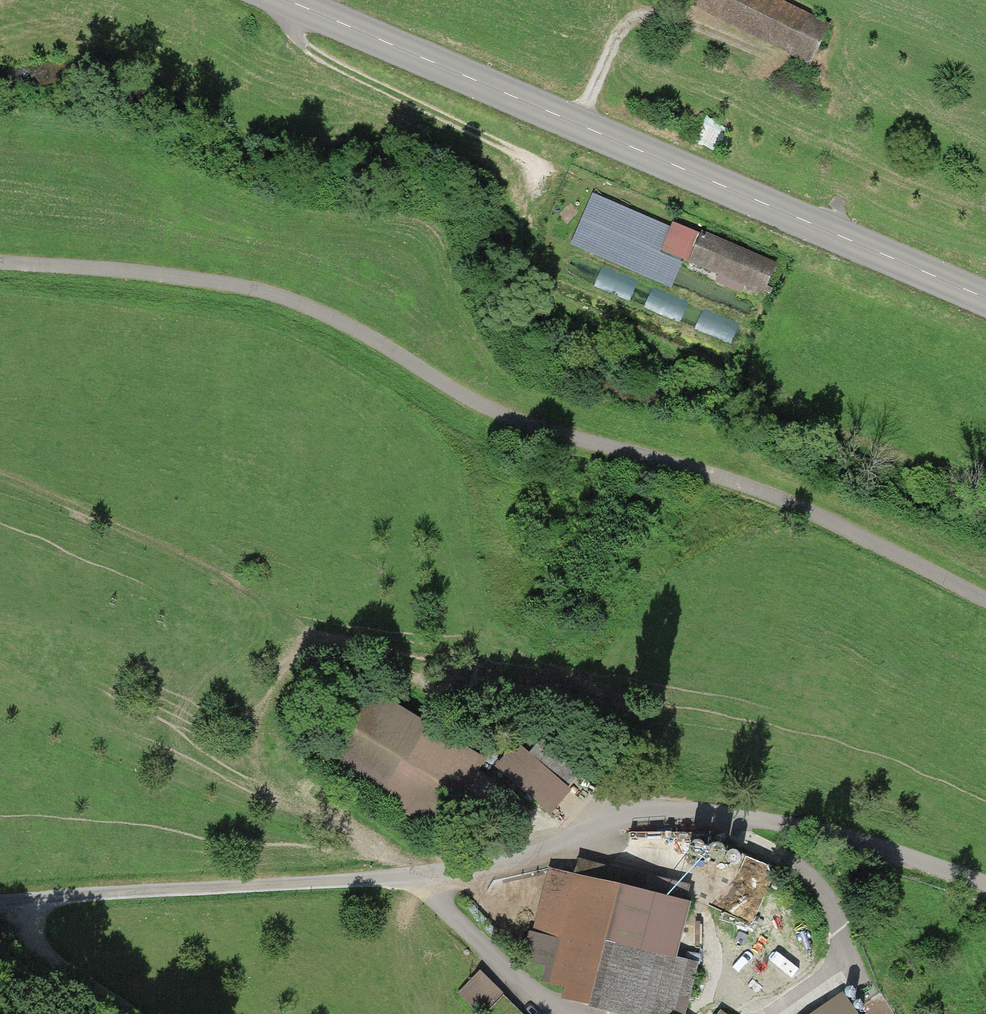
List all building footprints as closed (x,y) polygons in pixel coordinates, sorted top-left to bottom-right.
[(685,8),(806,67),(823,31),(759,0),(689,0),(685,8)] [(660,253),(658,256),(756,299),(768,270),(671,228),(667,237),(660,253)] [(520,747),(498,772),(548,815),(570,790),(520,747)] [(539,983),(561,988),(559,998),(623,1013),(686,1013),(698,966),(675,960),(688,907),(548,871),(526,959),(544,964),(539,983)] [(457,996),(477,1013),(524,1013),(479,972),(457,996)] [(817,1013),(855,1013),(843,996),(817,1013)]
